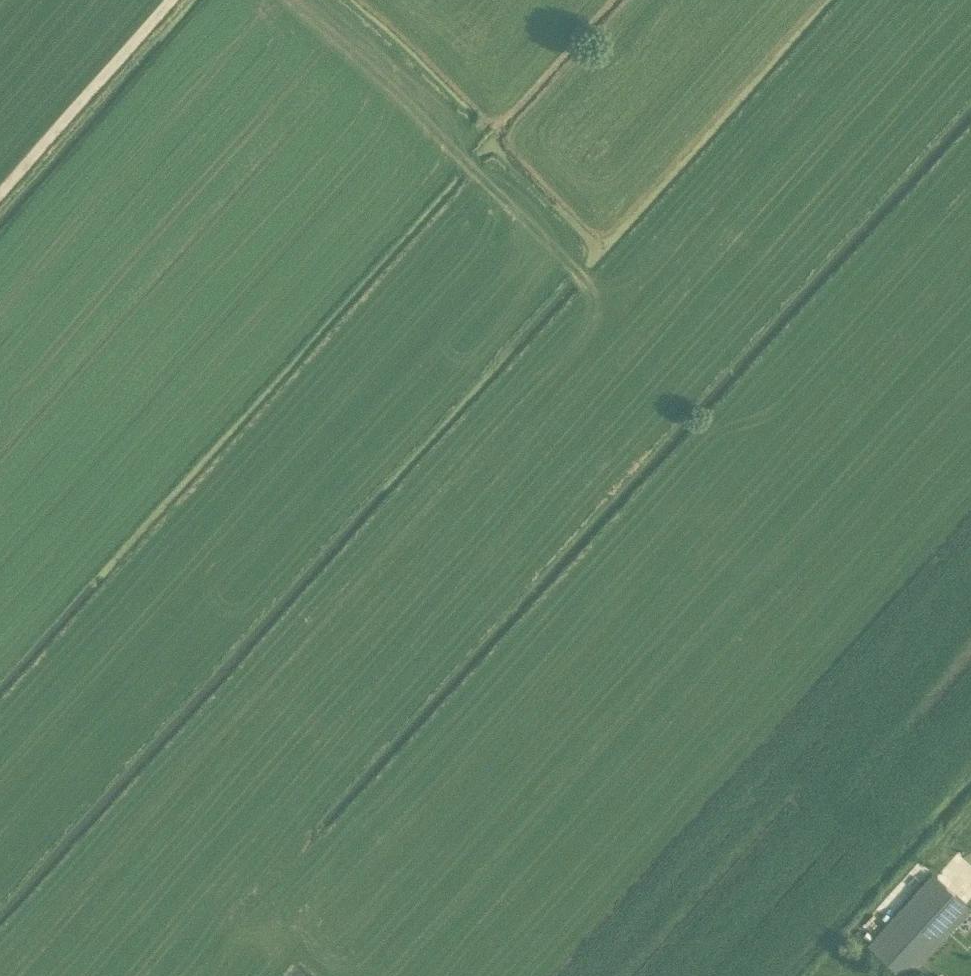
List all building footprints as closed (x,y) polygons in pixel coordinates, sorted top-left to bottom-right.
[(869,945),(903,975),(909,975),(970,909),(932,875),(883,929),(869,945)]
